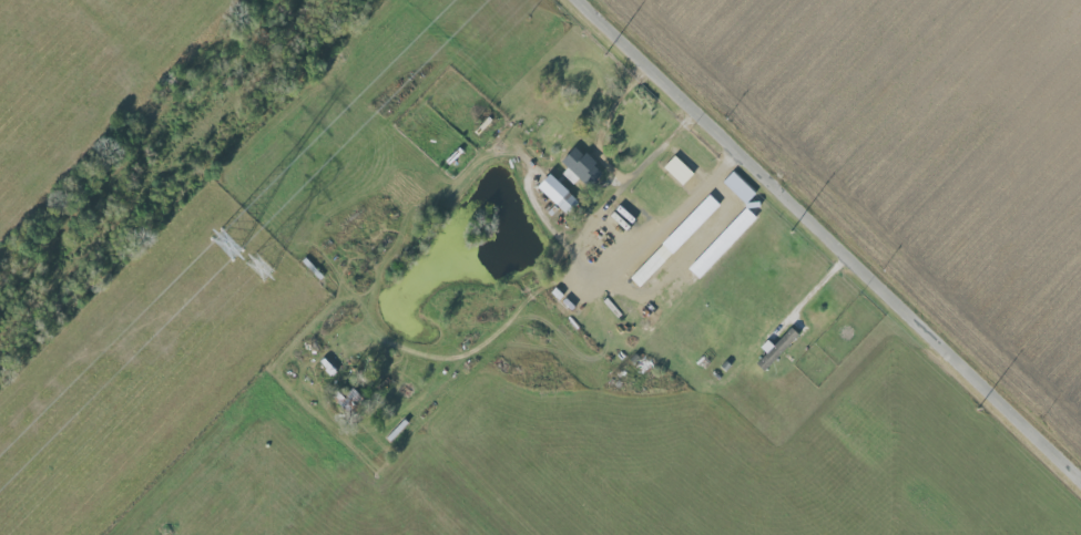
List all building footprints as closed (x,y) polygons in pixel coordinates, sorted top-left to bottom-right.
[(573,184),(579,177),(587,186),(602,172),(576,145),(561,160),(567,167),(562,172),(573,184)] [(663,166),(683,185),(693,173),(674,155),(663,166)] [(755,193),(732,172),(723,181),(746,202),(755,193)] [(565,213),(578,200),(548,173),(536,186),(565,213)] [(798,335),(791,327),(756,364),(764,371),(798,335)] [(354,403),(361,398),(351,387),(345,393),(354,403)]
